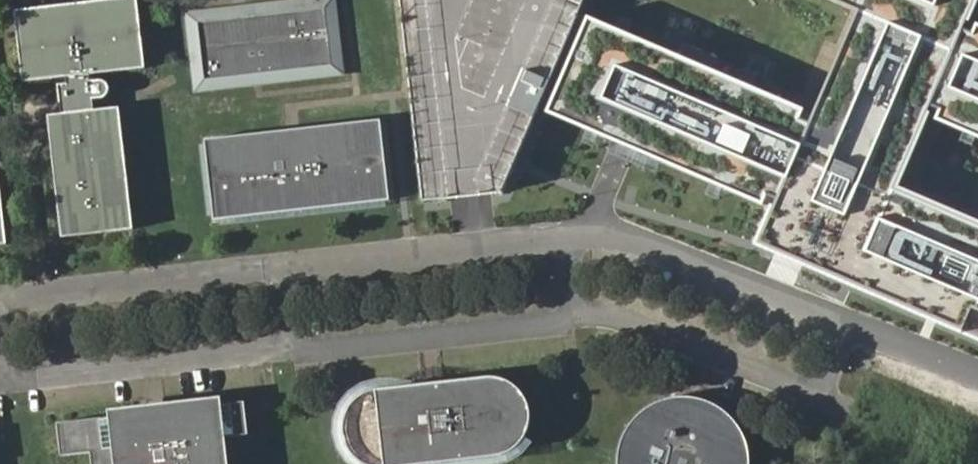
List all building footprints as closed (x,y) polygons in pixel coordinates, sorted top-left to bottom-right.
[(60,102),(69,101),(69,111),(47,114),(57,205),(60,235),(129,228),(117,105),(96,108),(95,98),(106,95),(109,89),(109,85),(108,81),(106,78),(103,77),(100,76),(98,76),(92,77),(92,72),(145,67),(137,0),(85,0),(17,8),(24,79),(66,74),(66,80),(59,81),(60,102)] [(184,12),(194,94),(344,76),(335,0),(283,0),(184,12)] [(424,201),(507,192),(586,6),(573,0),(403,0),(424,201)] [(861,13),(818,114),(592,18),(552,111),(774,205),(757,244),(977,338),(977,224),(895,189),(929,110),(977,131),(977,20),(973,18),(977,7),(977,0),(831,0),(861,13)] [(381,120),(206,140),(214,220),(388,200),(381,120)] [(8,245),(0,174),(0,246),(8,245)] [(381,389),(374,390),(366,393),(361,397),(356,401),(349,412),(347,419),(346,425),(346,432),(348,441),(353,452),(362,461),(369,463),(421,463),(497,455),(504,454),(515,449),(522,443),(528,434),(531,426),(532,418),(531,409),(530,404),(526,395),(521,389),(517,385),(511,381),(502,378),(496,377),(488,377),(381,389)] [(647,412),(641,417),(635,424),(631,431),(627,438),(624,446),(623,455),(622,463),(749,463),(749,457),(748,449),(745,441),(742,433),(738,426),(732,419),(726,413),(719,408),(712,404),(704,402),(695,400),(687,399),(679,399),(670,401),(662,403),(654,407),(647,412)] [(151,412),(59,423),(63,456),(91,453),(93,463),(223,463),(220,438),(250,433),(246,402),(166,411),(167,417),(151,419),(151,412)] [(166,411),(151,412),(151,419),(167,417),(166,411)]
